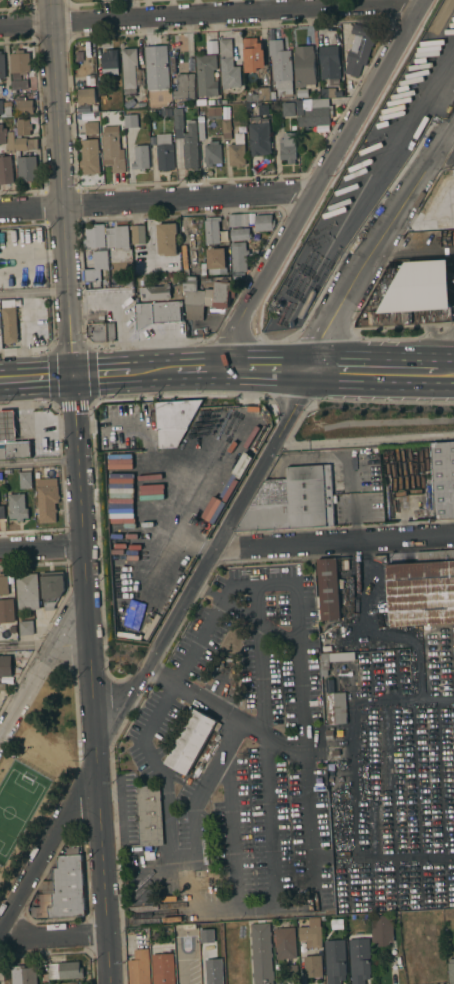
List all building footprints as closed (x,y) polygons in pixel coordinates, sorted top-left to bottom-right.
[(350,33),(353,24),(369,28),(367,33),(376,35),(373,46),(371,46),(365,65),(362,64),(359,77),(344,73),(347,62),(345,61),(349,50),(350,50),(355,35),(350,33)] [(243,38),(257,38),(257,41),(261,40),(262,50),(264,50),(265,67),(258,68),(258,72),(245,72),(243,38)] [(231,39),(232,56),(220,57),(219,39),(231,39)] [(276,89),(276,81),(273,81),(271,56),(269,56),(268,40),(282,40),(283,51),(290,50),(292,80),(291,80),(292,95),(277,96),(277,89),(276,89)] [(167,45),(170,88),(148,90),(145,47),(167,45)] [(313,45),(313,51),(314,51),(316,84),(305,84),(305,88),(296,88),(293,52),(295,51),(294,46),(313,45)] [(338,46),(340,78),(339,78),(339,84),(329,85),(329,79),(320,80),(319,47),(338,46)] [(121,49),(137,48),(138,69),(144,69),(145,85),(137,86),(137,88),(136,88),(136,96),(124,97),(121,49)] [(119,74),(103,75),(101,53),(107,53),(106,50),(117,49),(119,74)] [(31,72),(27,72),(27,74),(21,75),(21,82),(27,81),(28,89),(16,89),(16,95),(13,95),(12,80),(13,80),(12,73),(11,73),(10,54),(15,53),(15,50),(24,50),(24,53),(30,53),(31,72)] [(196,56),(216,54),(217,69),(213,70),(214,81),(217,81),(218,95),(198,96),(196,56)] [(233,58),(233,67),(240,66),(241,86),(229,87),(229,89),(222,89),(222,85),(220,58),(233,58)] [(194,74),(195,99),(173,99),(173,90),(178,90),(177,74),(194,74)] [(96,104),(80,105),(80,103),(77,104),(77,97),(79,97),(78,89),(86,89),(86,80),(95,79),(96,104)] [(270,100),(247,101),(246,94),(256,94),(255,88),(269,87),(270,100)] [(340,92),(340,97),(327,97),(321,96),(320,89),(327,89),(327,88),(335,88),(335,92),(340,92)] [(24,97),(24,100),(35,100),(35,114),(17,115),(16,97),(24,97)] [(328,99),(329,106),(332,105),(333,118),(329,118),(330,125),(298,128),(297,116),(304,116),(304,108),(310,108),(309,100),(328,99)] [(303,115),(297,115),(296,101),(303,101),(304,107),(303,107),(303,115)] [(12,116),(5,117),(4,107),(4,103),(11,103),(12,116)] [(294,103),(294,116),(282,116),(282,103),(294,103)] [(219,119),(212,119),(211,116),(208,116),(207,107),(221,106),(222,111),(222,115),(218,115),(219,119)] [(184,133),(188,133),(187,123),(188,123),(188,120),(195,120),(195,123),(196,123),(197,144),(196,144),(198,170),(194,170),(194,167),(177,168),(173,109),(182,108),(183,126),(184,133)] [(223,140),(221,119),(223,119),(222,111),(229,110),(232,140),(223,140)] [(125,128),(125,115),(137,114),(138,127),(125,128)] [(250,117),(260,116),(260,119),(269,118),(272,154),(260,155),(260,156),(251,156),(249,123),(250,123),(250,117)] [(29,123),(33,123),(33,130),(30,130),(30,135),(15,136),(15,127),(17,127),(16,119),(29,118),(29,123)] [(99,135),(86,135),(85,123),(98,122),(99,135)] [(120,149),(124,149),(126,172),(112,173),(112,164),(103,165),(101,132),(103,132),(103,127),(118,126),(120,149)] [(6,153),(5,144),(7,144),(7,132),(13,132),(14,140),(13,142),(14,147),(14,153),(6,153)] [(246,165),(243,165),(243,167),(236,168),(236,166),(229,166),(228,144),(235,144),(235,133),(244,133),(246,165)] [(283,139),(282,133),(295,133),(296,159),(295,159),(295,163),(287,164),(287,160),(280,160),(279,139),(283,139)] [(173,144),(174,169),(158,170),(156,135),(171,135),(172,144),(173,144)] [(37,149),(27,149),(27,150),(16,151),(15,138),(27,137),(27,139),(37,139),(37,149)] [(81,140),(98,140),(100,170),(95,170),(95,174),(83,174),(81,144),(81,140)] [(204,145),(209,145),(209,141),(218,141),(218,144),(221,144),(222,164),(213,164),(213,167),(206,167),(206,163),(204,163),(203,156),(205,156),(204,145)] [(149,168),(145,168),(145,171),(141,171),(141,169),(132,169),(132,163),(135,163),(134,146),(148,145),(149,168)] [(14,183),(0,185),(0,154),(4,154),(4,156),(11,156),(14,183)] [(37,177),(33,177),(33,181),(23,182),(23,178),(18,178),(17,157),(36,156),(37,177)] [(249,226),(230,227),(229,216),(248,214),(249,226)] [(272,215),(272,220),(275,220),(275,224),(273,230),(255,231),(255,215),(272,215)] [(205,221),(206,221),(206,218),(217,217),(217,220),(219,220),(220,243),(206,245),(205,221)] [(177,223),(178,234),(176,235),(177,255),(165,256),(165,254),(159,254),(157,224),(177,223)] [(82,249),(81,238),(85,238),(85,228),(93,227),(93,225),(104,224),(106,247),(83,249),(82,249)] [(107,248),(105,228),(114,227),(113,226),(128,225),(130,247),(115,248),(115,247),(107,248)] [(145,225),(146,243),(132,244),(131,226),(145,225)] [(231,241),(231,229),(249,228),(250,233),(251,233),(251,238),(250,238),(250,239),(231,241)] [(246,250),(249,250),(249,255),(246,255),(247,271),(233,272),(231,243),(246,242),(246,250)] [(227,268),(228,274),(209,276),(209,269),(208,269),(207,249),(225,248),(227,268)] [(84,284),(83,262),(93,261),(92,252),(105,251),(107,282),(104,283),(104,289),(90,290),(90,284),(86,284),(84,284)] [(448,259),(451,321),(434,322),(418,323),(361,326),(361,319),(368,319),(368,311),(379,311),(406,262),(414,261),(430,260),(448,259)] [(212,290),(196,290),(196,277),(184,277),(183,319),(203,320),(203,306),(212,306),(212,290)] [(229,309),(229,283),(214,282),(213,309),(229,309)] [(163,283),(169,283),(171,299),(142,301),(141,288),(164,286),(163,283)] [(136,330),(135,305),(183,302),(184,321),(174,322),(174,325),(158,326),(158,323),(156,323),(156,326),(153,326),(153,324),(146,326),(143,327),(144,329),(142,331),(141,328),(136,330)] [(18,342),(4,343),(2,307),(16,307),(18,342)] [(88,337),(87,324),(114,322),(115,339),(107,340),(107,342),(94,343),(89,338),(88,337)] [(159,448),(156,402),(203,399),(198,407),(177,447),(161,448),(159,448)] [(16,440),(0,441),(0,412),(14,411),(15,427),(16,440)] [(43,441),(43,457),(57,457),(57,441),(43,441)] [(31,457),(0,459),(0,444),(30,442),(31,457)] [(432,444),(453,443),(453,518),(436,519),(432,444)] [(287,479),(286,467),(330,464),(332,495),(336,495),(337,503),(333,503),(334,525),(235,532),(264,480),(266,480),(287,479)] [(31,472),(31,488),(20,488),(19,472),(31,472)] [(38,508),(37,508),(37,505),(38,505),(37,487),(52,486),(52,485),(55,484),(55,486),(58,486),(59,502),(55,502),(56,527),(39,528),(38,508)] [(24,494),(25,508),(28,508),(28,518),(23,518),(23,521),(17,521),(17,519),(10,519),(10,510),(9,510),(8,494),(24,494)] [(417,553),(453,551),(453,623),(391,627),(387,565),(418,563),(417,553)] [(317,559),(337,558),(340,620),(321,621),(317,559)] [(45,611),(44,598),(43,598),(41,572),(64,571),(65,589),(54,606),(54,610),(45,611)] [(9,595),(0,596),(0,573),(4,573),(5,576),(7,576),(9,595)] [(15,575),(36,573),(39,609),(18,611),(15,575)] [(15,622),(0,623),(0,600),(13,599),(15,622)] [(33,620),(34,635),(19,635),(18,621),(33,620)] [(354,652),(355,660),(329,662),(329,670),(327,670),(328,675),(321,676),(320,662),(321,662),(321,653),(328,653),(354,652)] [(12,677),(0,677),(0,656),(11,655),(12,677)] [(326,679),(333,679),(334,692),(326,692),(326,679)] [(327,693),(345,692),(347,723),(329,724),(327,693)] [(217,721),(187,775),(166,763),(196,709),(217,721)] [(325,736),(325,730),(330,730),(330,728),(334,728),(334,730),(333,730),(333,735),(325,736)] [(164,845),(141,847),(137,786),(160,785),(164,845)] [(67,855),(66,848),(78,847),(78,855),(81,855),(85,915),(36,918),(31,916),(31,908),(40,907),(39,894),(54,893),(52,868),(57,868),(57,856),(58,856),(67,855)] [(393,941),(389,942),(389,946),(377,947),(377,942),(372,943),(371,916),(391,914),(393,941)] [(330,920),(342,919),(343,928),(331,929),(330,920)] [(273,980),(273,983),(254,983),(254,977),(252,977),(252,973),(253,973),(253,959),(251,959),(251,955),(252,955),(252,948),(250,948),(250,945),(252,944),(251,937),(250,937),(249,933),(251,933),(251,927),(249,927),(249,925),(251,925),(251,924),(269,923),(270,932),(271,932),(271,935),(270,935),(271,943),(272,943),(272,947),(271,947),(271,953),(272,953),(273,957),(271,957),(272,971),(273,971),(274,980),(273,980)] [(200,937),(199,926),(211,925),(211,937),(200,937)] [(299,941),(298,928),(321,926),(322,947),(312,948),(312,940),(299,941)] [(274,928),(295,927),(296,958),(276,959),(274,928)] [(212,944),(210,944),(210,939),(213,938),(213,937),(222,936),(222,945),(212,946),(212,944)] [(365,979),(365,983),(352,983),(349,939),(368,938),(371,974),(370,974),(370,979),(365,979)] [(340,980),(341,983),(328,983),(324,941),(344,940),(346,962),(344,962),(346,980),(340,980)] [(149,949),(151,983),(129,983),(128,961),(134,960),(134,949),(149,949)] [(173,953),(175,983),(154,983),(152,955),(173,953)] [(321,956),(322,977),(304,977),(304,956),(321,956)] [(398,968),(396,968),(395,956),(397,956),(402,956),(403,967),(398,968)] [(79,961),(79,968),(82,968),(83,977),(60,979),(59,978),(49,979),(48,964),(79,961)] [(35,964),(37,983),(12,983),(11,966),(35,964)] [(297,965),(298,978),(285,978),(285,966),(297,965)] [(222,968),(224,983),(206,983),(205,969),(222,968)]
